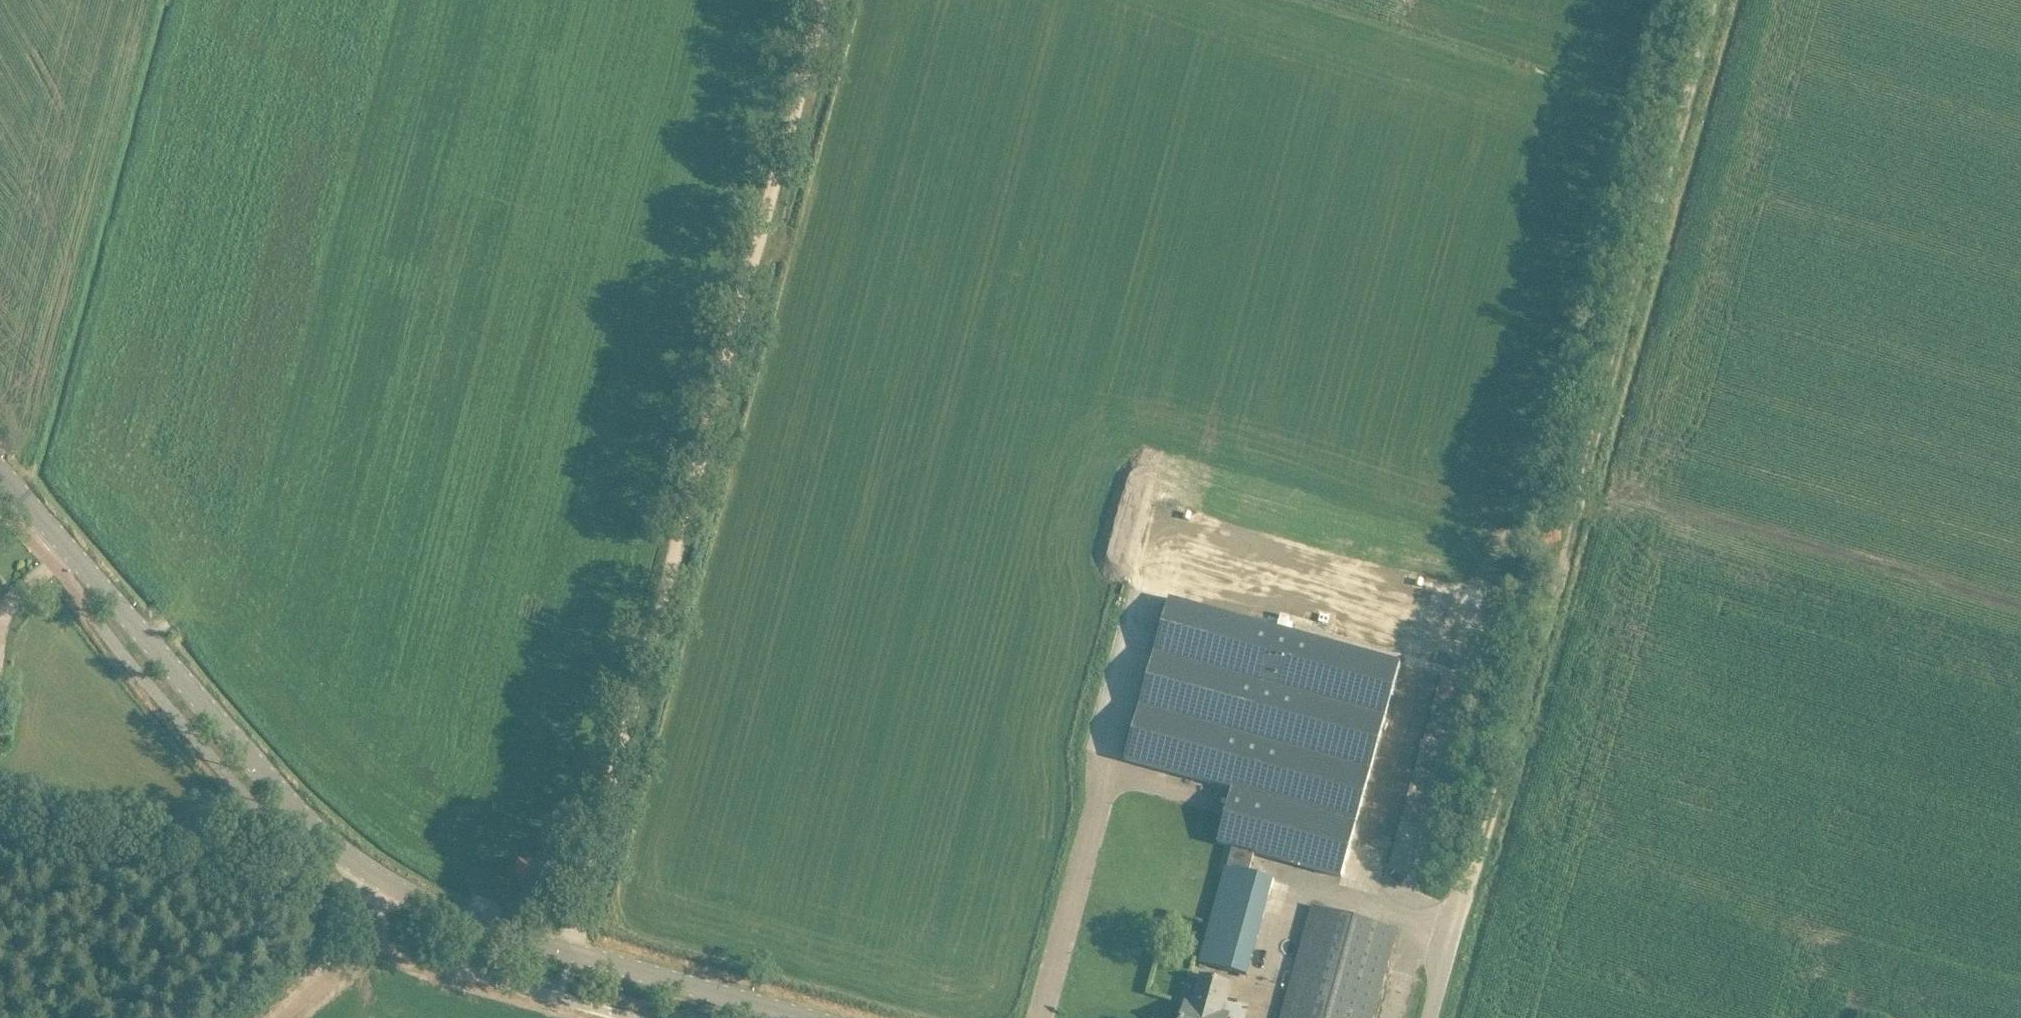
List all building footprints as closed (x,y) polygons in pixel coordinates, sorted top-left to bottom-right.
[(1277,629),(1276,629),(1168,599),(1124,759),(1232,789),(1217,843),(1233,847),(1228,867),(1226,866),(1199,962),(1247,976),(1274,879),(1249,873),(1255,853),(1341,877),(1400,663),(1286,631),(1290,617),(1281,614),(1277,629)] [(537,881),(541,867),(520,862),(516,876),(537,881)] [(1313,906),(1281,1017),(1373,1017),(1397,930),(1313,906)] [(1229,985),(1221,983),(1202,977),(1193,1006),(1186,1004),(1182,1017),(1228,1017),(1228,1016),(1221,1014),(1229,985)]
